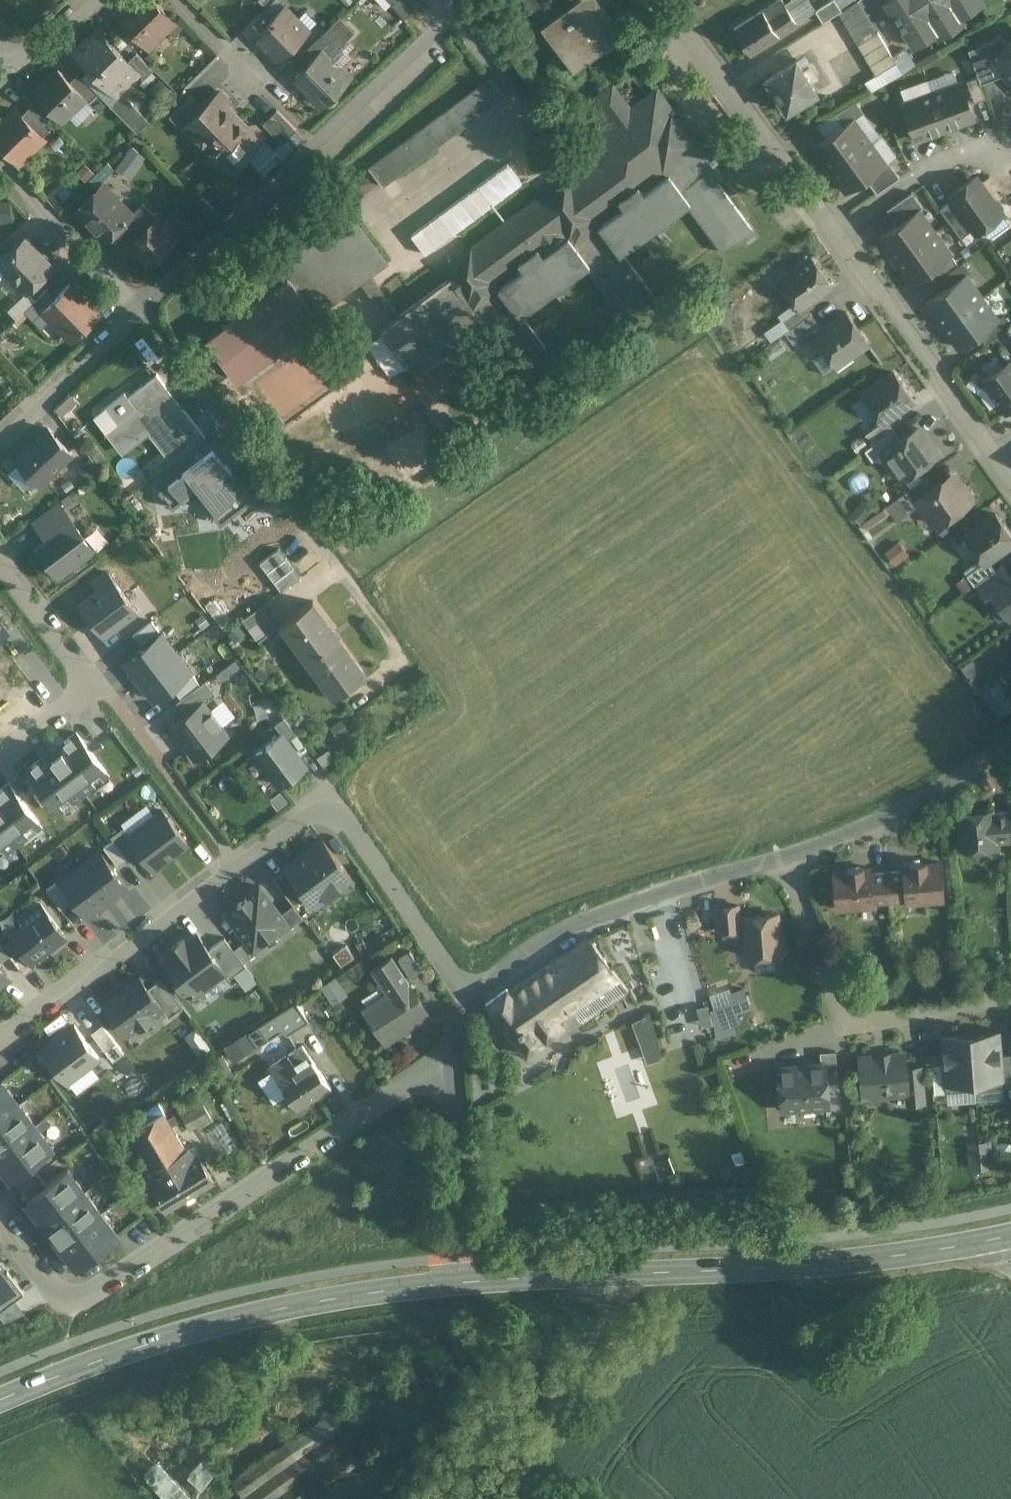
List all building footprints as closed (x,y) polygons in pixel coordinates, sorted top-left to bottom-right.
[(152,0),(145,0),(134,11),(126,2),(115,13),(148,47),(174,22),(152,0)] [(126,2),(134,11),(145,0),(128,0),(126,2)] [(417,0),(387,0),(405,19),(421,4),(417,0)] [(542,26),(574,70),(623,34),(598,0),(576,0),(542,26)] [(734,29),(751,55),(797,25),(782,0),(779,0),(734,29)] [(798,21),(817,9),(812,0),(789,0),(786,2),(798,21)] [(816,11),(823,23),(839,13),(842,11),(834,0),(833,0),(816,11)] [(886,1),(913,43),(934,29),(938,34),(961,19),(958,14),(980,0),(887,0),(886,1)] [(876,34),(857,1),(842,11),(839,13),(858,45),(876,34)] [(272,19),(255,36),(256,36),(279,60),(303,36),(298,32),(299,20),(285,6),(272,19)] [(263,11),(244,30),(253,39),(256,36),(255,36),(272,19),(263,11)] [(332,24),(308,48),(316,56),(320,52),(327,60),(348,40),(332,24)] [(968,57),(991,82),(1001,72),(1010,83),(1010,35),(1006,39),(997,29),(968,57)] [(136,70),(98,30),(75,52),(113,92),(136,70)] [(876,34),(858,45),(876,76),(896,64),(878,33),(876,34)] [(327,60),(320,52),(316,56),(295,77),(323,105),(348,80),(327,60)] [(796,60),(765,78),(772,90),(771,90),(777,100),(778,100),(785,112),(816,93),(810,82),(817,77),(810,66),(803,71),(796,60)] [(70,82),(57,69),(34,91),(63,120),(85,98),(70,82)] [(98,94),(78,73),(70,82),(85,98),(89,102),(98,94)] [(491,77),(369,167),(383,186),(505,97),(491,77)] [(978,77),(967,81),(975,103),(986,99),(978,77)] [(961,83),(932,94),(945,129),(974,119),(961,83)] [(470,249),(474,254),(447,274),(450,278),(381,329),(416,377),(485,326),(523,378),(552,357),(521,314),(589,265),(624,314),(652,293),(621,252),(689,202),(725,251),(753,231),(717,181),(722,177),(695,139),(658,88),(631,108),(613,85),(595,99),(612,122),(581,146),(596,166),(544,203),(540,197),(470,249)] [(204,108),(186,125),(187,126),(207,146),(237,117),(228,108),(227,99),(221,92),(204,108)] [(149,122),(122,93),(110,105),(137,133),(149,122)] [(932,94),(903,105),(916,140),(945,129),(932,94)] [(191,96),(170,117),(183,130),(187,126),(186,125),(204,108),(191,96)] [(855,102),(835,114),(843,126),(853,119),(854,120),(863,113),(855,102)] [(52,127),(32,106),(22,115),(43,136),(52,127)] [(16,109),(0,125),(0,143),(14,157),(25,146),(30,151),(31,150),(36,150),(42,143),(43,139),(44,137),(22,115),(16,109)] [(277,110),(263,124),(282,144),(297,130),(277,110)] [(237,117),(207,146),(230,170),(265,137),(255,127),(246,126),(237,117)] [(843,126),(814,147),(825,163),(824,164),(824,167),(827,172),(869,141),(854,120),(853,119),(843,126)] [(869,141),(827,172),(830,177),(834,177),(835,177),(847,192),(866,179),(886,164),(885,164),(869,141)] [(130,145),(117,170),(131,178),(145,153),(130,145)] [(886,164),(866,179),(877,194),(900,178),(888,162),(885,164),(886,164)] [(971,180),(949,196),(973,229),(976,233),(1002,214),(1000,212),(1001,208),(996,201),(992,200),(978,181),(971,180)] [(123,203),(104,183),(77,209),(107,240),(124,223),(131,216),(131,215),(121,205),(123,203)] [(912,192),(887,210),(897,224),(918,209),(919,210),(922,207),(912,192)] [(952,200),(940,209),(960,239),(973,229),(952,200)] [(165,225),(143,202),(131,215),(131,216),(124,223),(144,244),(145,245),(165,225)] [(897,224),(880,237),(891,254),(890,255),(889,259),(892,263),(935,232),(919,210),(918,209),(897,224)] [(349,212),(219,307),(229,322),(207,338),(236,379),(320,318),(316,314),(362,280),(373,272),(387,263),(349,212)] [(165,225),(145,245),(144,244),(136,252),(149,265),(177,237),(165,225)] [(935,232),(892,263),(895,268),(899,267),(900,267),(912,283),(932,269),(951,255),(935,232)] [(52,267),(24,239),(13,250),(0,262),(1,263),(28,291),(52,267)] [(0,245),(0,264),(1,263),(0,262),(13,250),(4,241),(0,245)] [(951,255),(932,269),(938,278),(958,265),(951,255)] [(812,257),(779,280),(799,307),(799,308),(804,305),(831,285),(812,257)] [(963,262),(940,279),(946,288),(965,275),(970,271),(963,262)] [(946,288),(926,303),(938,320),(937,320),(936,324),(939,328),(982,298),(965,275),(946,288)] [(100,316),(69,284),(56,297),(44,309),(45,310),(63,328),(62,333),(68,339),(73,339),(74,340),(100,316)] [(48,288),(25,311),(34,320),(45,310),(44,309),(56,297),(48,288)] [(388,292),(353,304),(362,329),(397,317),(388,292)] [(982,298),(939,328),(942,333),(946,332),(947,332),(959,348),(979,334),(998,320),(982,298)] [(799,307),(782,319),(790,329),(811,314),(804,305),(799,308),(799,307)] [(846,312),(814,335),(824,350),(812,359),(823,375),(868,343),(846,312)] [(811,314),(790,329),(785,332),(793,344),(819,325),(811,314)] [(998,320),(979,334),(986,343),(1010,326),(1003,316),(998,320)] [(1004,365),(983,381),(1006,413),(1010,409),(1010,375),(1005,367),(1004,365)] [(894,372),(862,396),(881,422),(882,423),(887,420),(914,400),(894,372)] [(205,437),(157,375),(128,397),(136,408),(117,422),(110,428),(124,447),(151,426),(176,459),(171,462),(172,463),(205,437)] [(124,392),(105,406),(117,422),(136,408),(128,397),(124,392)] [(45,420),(10,453),(41,485),(76,452),(45,420)] [(881,422),(865,434),(873,445),(894,430),(887,420),(882,423),(881,422)] [(901,440),(884,452),(884,453),(887,457),(885,462),(894,475),(900,474),(903,479),(937,455),(917,428),(901,440)] [(873,445),(864,451),(872,462),(884,453),(884,452),(901,440),(894,430),(873,445)] [(253,499),(205,437),(172,463),(180,474),(158,491),(172,509),(199,488),(225,521),(253,499)] [(934,487),(915,501),(919,505),(926,515),(931,516),(938,526),(971,502),(972,496),(966,488),(959,487),(951,475),(934,487)] [(927,477),(898,498),(908,513),(919,505),(915,501),(934,487),(927,477)] [(62,500),(35,520),(48,539),(37,548),(56,574),(96,544),(62,500)] [(963,537),(983,564),(988,561),(1010,544),(1010,535),(996,514),(963,537)] [(279,590),(300,577),(282,546),(261,559),(279,590)] [(983,564),(966,575),(974,586),(976,584),(995,571),(988,561),(983,564)] [(995,571),(976,584),(985,596),(991,591),(990,591),(1010,576),(1002,566),(995,571)] [(102,588),(86,601),(108,630),(139,606),(110,570),(96,581),(102,588)] [(990,591),(991,591),(1009,617),(1010,615),(1010,576),(990,591)] [(366,676),(313,601),(282,623),(336,698),(366,676)] [(261,606),(242,620),(258,642),(277,629),(261,606)] [(11,632),(0,618),(0,640),(11,632)] [(123,662),(139,685),(178,658),(152,622),(132,636),(141,649),(123,662)] [(179,699),(197,686),(178,658),(139,685),(154,706),(174,692),(179,699)] [(174,702),(183,714),(205,698),(216,691),(207,679),(197,686),(179,699),(174,702)] [(984,693),(1000,716),(1010,708),(1010,696),(1001,682),(984,693)] [(183,714),(168,725),(195,763),(232,736),(205,698),(183,714)] [(77,730),(26,768),(60,814),(111,776),(77,730)] [(279,731),(250,753),(278,788),(306,765),(279,731)] [(0,787),(0,859),(44,827),(10,780),(0,787)] [(121,825),(110,834),(112,837),(130,861),(141,853),(152,867),(188,840),(162,804),(126,831),(121,825)] [(993,810),(959,813),(962,851),(996,848),(995,842),(993,814),(993,810)] [(993,814),(995,842),(1010,841),(1010,836),(1009,813),(993,814)] [(120,869),(130,861),(112,837),(79,861),(112,905),(134,889),(120,869)] [(328,842),(291,869),(301,882),(315,902),(328,893),(331,897),(346,887),(342,882),(352,875),(328,842)] [(112,905),(79,861),(46,886),(63,909),(72,903),(87,923),(112,905)] [(926,862),(911,864),(911,866),(903,866),(906,904),(944,901),(941,863),(926,864),(926,862)] [(863,868),(847,869),(848,871),(833,872),(836,910),(874,907),(874,903),(871,875),(871,869),(863,870),(863,868)] [(903,872),(887,874),(890,902),(906,900),(905,899),(903,872)] [(887,874),(871,875),(874,903),(890,902),(887,874)] [(315,902),(301,882),(284,894),(293,906),(299,914),(315,902)] [(258,884),(241,897),(270,935),(287,922),(281,914),(258,884)] [(241,897),(224,910),(246,939),(253,948),(270,935),(241,897)] [(41,902),(1,932),(14,950),(4,958),(16,973),(66,936),(41,902)] [(293,906),(281,914),(287,922),(291,928),(303,919),(299,914),(293,906)] [(738,906),(716,908),(718,932),(740,930),(738,906)] [(777,915),(743,918),(747,958),(754,957),(756,974),(776,972),(774,955),(781,955),(780,951),(783,947),(783,939),(779,936),(777,915)] [(169,949),(158,957),(188,998),(226,971),(209,948),(195,929),(182,939),(179,934),(166,944),(169,949)] [(223,939),(209,948),(226,971),(230,976),(243,966),(223,939)] [(246,939),(234,948),(245,962),(257,953),(253,948),(246,939)] [(588,941),(522,986),(545,1015),(551,1010),(564,1026),(562,1027),(567,1034),(625,994),(588,941)] [(424,975),(410,953),(398,960),(412,982),(424,975)] [(407,982),(391,958),(373,969),(389,994),(407,982)] [(138,974),(101,1000),(126,1035),(163,1008),(148,987),(138,974)] [(337,977),(322,985),(333,1003),(347,995),(337,977)] [(161,978),(148,987),(163,1008),(170,1019),(183,1009),(161,978)] [(389,994),(362,1012),(384,1045),(429,1016),(407,982),(389,994)] [(745,985),(710,995),(720,1030),(742,1024),(739,1014),(752,1011),(745,985)] [(522,986),(510,994),(506,990),(486,1006),(526,1056),(562,1027),(564,1026),(551,1010),(545,1015),(522,986)] [(297,1004),(259,1027),(266,1038),(268,1041),(281,1034),(285,1035),(287,1037),(309,1023),(297,1004)] [(79,1013),(39,1040),(66,1079),(106,1052),(79,1013)] [(646,1063),(660,1058),(645,1016),(631,1021),(646,1063)] [(259,1027),(223,1051),(229,1062),(266,1038),(259,1027)] [(977,1034),(963,1035),(963,1037),(942,1039),(947,1094),(1003,1089),(1002,1080),(1000,1057),(998,1034),(977,1036),(977,1034)] [(302,1047),(269,1069),(298,1112),(331,1090),(302,1047)] [(836,1053),(820,1053),(821,1066),(825,1065),(826,1079),(838,1078),(836,1053)] [(232,1079),(221,1056),(210,1062),(222,1085),(232,1079)] [(904,1056),(860,1060),(863,1094),(886,1092),(890,1095),(907,1093),(905,1070),(904,1056)] [(1000,1057),(1002,1080),(1010,1079),(1010,1056),(1000,1057)] [(821,1066),(779,1069),(780,1084),(777,1088),(778,1094),(781,1097),(782,1111),(829,1107),(826,1079),(825,1065),(821,1066)] [(921,1068),(905,1070),(907,1093),(910,1093),(912,1105),(924,1104),(921,1068)] [(0,1077),(0,1171),(8,1182),(16,1176),(24,1187),(40,1176),(33,1166),(57,1149),(4,1074),(0,1077)] [(1002,1080),(1003,1089),(1010,1089),(1010,1079),(1002,1080)] [(192,1090),(170,1102),(185,1131),(207,1119),(192,1090)] [(159,1105),(139,1118),(143,1125),(164,1113),(159,1105)] [(143,1125),(129,1134),(151,1171),(186,1152),(164,1113),(143,1125)] [(219,1123),(202,1133),(218,1158),(234,1148),(219,1123)] [(990,1148),(969,1150),(971,1170),(991,1168),(990,1148)] [(186,1152),(151,1171),(158,1183),(150,1187),(165,1212),(214,1182),(199,1157),(194,1161),(188,1151),(186,1152)] [(46,1184),(40,1176),(24,1187),(30,1196),(22,1202),(71,1270),(115,1238),(66,1169),(46,1184)] [(17,1291),(0,1268),(0,1303),(17,1291)] [(230,1481),(242,1498),(307,1498),(361,1464),(329,1415),(230,1481)]
